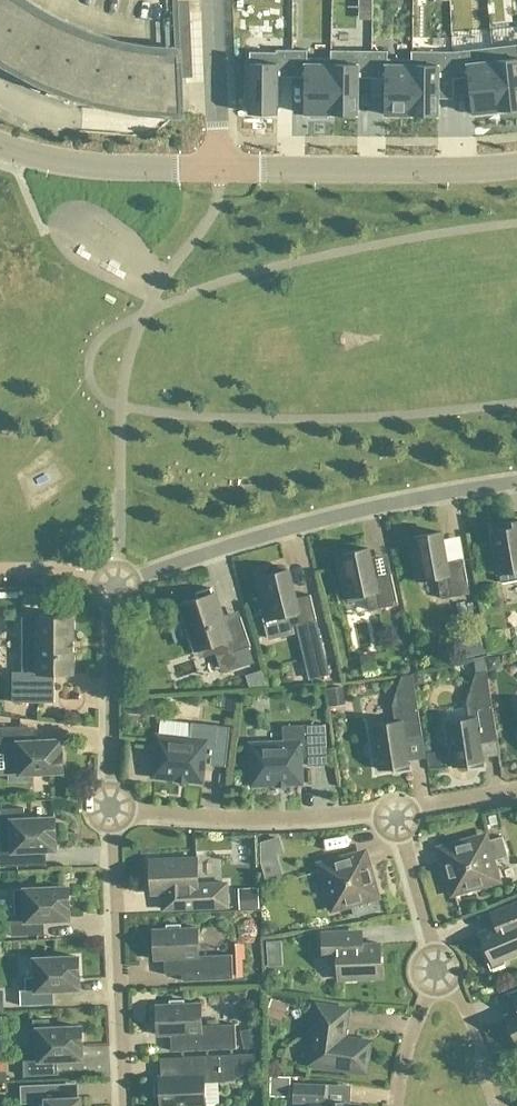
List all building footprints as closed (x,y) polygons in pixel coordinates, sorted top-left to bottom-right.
[(7,65),(12,57),(22,63),(19,69),(18,69),(18,70),(39,82),(43,73),(53,78),(51,84),(50,84),(50,86),(72,96),(75,87),(85,90),(83,98),(107,106),(108,97),(119,99),(118,107),(142,111),(155,112),(172,114),(175,114),(179,114),(180,117),(181,116),(176,0),(0,0),(0,60),(7,65)] [(499,112),(516,110),(516,46),(492,49),(499,112)] [(452,53),(453,80),(468,78),(471,105),(472,115),(499,112),(492,49),(452,53)] [(277,78),(291,78),(291,51),(276,51),(276,54),(249,54),(248,115),(277,115),(277,78)] [(327,116),(332,116),(333,52),(330,52),(330,60),(307,60),(307,52),(291,51),(291,78),(304,78),(304,115),(309,115),(309,119),(327,119),(327,116)] [(372,52),(333,52),(332,116),(357,116),(358,79),(371,79),(372,52)] [(411,117),(412,53),(411,53),(411,61),(387,61),(387,53),(372,52),(371,79),(385,79),(385,116),(411,117)] [(453,80),(452,53),(412,53),(411,117),(438,117),(438,100),(438,80),(453,80)] [(492,532),(501,584),(516,582),(516,522),(503,525),(504,530),(492,532)] [(463,560),(446,563),(441,534),(410,539),(417,582),(437,578),(441,600),(469,595),(463,560)] [(369,612),(398,606),(391,576),(374,579),(368,550),(337,556),(347,603),(367,599),(369,612)] [(266,576),(258,578),(268,621),(265,621),(269,640),(292,634),(291,629),(297,627),(316,622),(310,596),(295,600),(288,571),(284,572),(283,568),(279,567),(275,567),(272,568),(268,570),(265,573),(266,576)] [(232,654),(250,648),(240,618),(224,624),(214,594),(212,594),(211,589),(195,594),(197,599),(181,605),(196,651),(228,641),(232,654)] [(71,639),(72,615),(54,615),(54,620),(23,620),(23,673),(12,673),(12,704),(54,704),(54,675),(71,675),(71,651),(74,651),(74,647),(71,647),(71,643),(74,643),(74,639),(71,639)] [(446,723),(452,768),(468,765),(469,771),(485,768),(480,739),(496,736),(487,673),(476,674),(466,703),(469,720),(446,723)] [(378,771),(394,769),(395,774),(411,771),(406,742),(422,739),(412,676),(401,677),(392,706),(395,723),(372,727),(378,771)] [(161,721),(161,733),(186,734),(187,722),(161,721)] [(230,728),(192,724),(190,740),(157,736),(152,778),(176,781),(176,783),(188,785),(188,782),(202,784),(205,758),(211,759),(210,766),(225,768),(230,728)] [(327,766),(325,726),(282,727),(283,743),(250,744),(251,787),(276,786),(276,788),(288,788),(288,785),(302,785),(301,760),(307,760),(308,767),(327,766)] [(0,729),(0,745),(8,744),(9,775),(9,783),(32,782),(32,774),(63,772),(62,754),(61,754),(60,741),(29,743),(28,728),(0,729)] [(0,811),(2,852),(0,852),(0,868),(24,867),(23,852),(55,850),(54,838),(56,838),(55,819),(24,821),(24,810),(0,811)] [(447,872),(444,873),(448,888),(452,887),(457,906),(459,906),(455,893),(478,886),(479,890),(494,886),(493,882),(496,881),(491,862),(508,858),(502,838),(482,843),(481,839),(441,850),(447,872)] [(310,876),(323,873),(333,909),(337,908),(338,912),(352,908),(355,917),(380,910),(374,890),(378,889),(374,875),(370,876),(364,854),(321,866),(322,871),(309,875),(310,876)] [(197,859),(150,861),(151,895),(162,895),(163,911),(227,908),(226,884),(198,886),(197,859)] [(68,889),(14,891),(15,922),(10,922),(11,937),(38,936),(37,921),(68,920),(68,907),(69,907),(68,889)] [(503,961),(516,955),(516,904),(491,915),(496,927),(480,934),(486,949),(482,951),(491,971),(505,965),(503,961)] [(167,930),(153,931),(154,961),(164,960),(165,976),(181,975),(182,982),(233,980),(232,956),(199,957),(197,929),(179,930),(179,926),(167,927),(167,930)] [(338,981),(381,979),(380,945),(362,946),(361,932),(322,934),(323,959),(337,959),(338,981)] [(79,977),(78,958),(35,960),(35,978),(25,979),(25,991),(20,992),(21,1007),(47,1006),(47,991),(78,989),(78,977),(79,977)] [(170,1006),(156,1007),(157,1036),(171,1036),(171,1052),(236,1049),(235,1025),(202,1027),(201,1005),(183,1005),(183,1002),(170,1003),(170,1006)] [(317,1006),(308,1066),(366,1074),(370,1043),(344,1039),(348,1010),(317,1006)] [(506,1017),(513,1032),(509,1034),(516,1052),(516,1012),(506,1017)] [(81,1028),(49,1030),(48,1021),(33,1021),(34,1030),(27,1031),(28,1061),(23,1062),(24,1077),(50,1076),(50,1061),(81,1059),(81,1047),(82,1047),(81,1028)] [(255,1055),(183,1058),(183,1076),(159,1077),(159,1081),(154,1081),(155,1097),(160,1097),(160,1105),(205,1105),(204,1084),(232,1083),(255,1068),(255,1055)] [(361,1105),(344,1105),(345,1103),(327,1103),(327,1086),(294,1085),(294,1103),(311,1104),(311,1105),(361,1105)] [(57,1086),(21,1087),(21,1105),(46,1103),(46,1105),(80,1105),(80,1099),(58,1100),(57,1086)]
